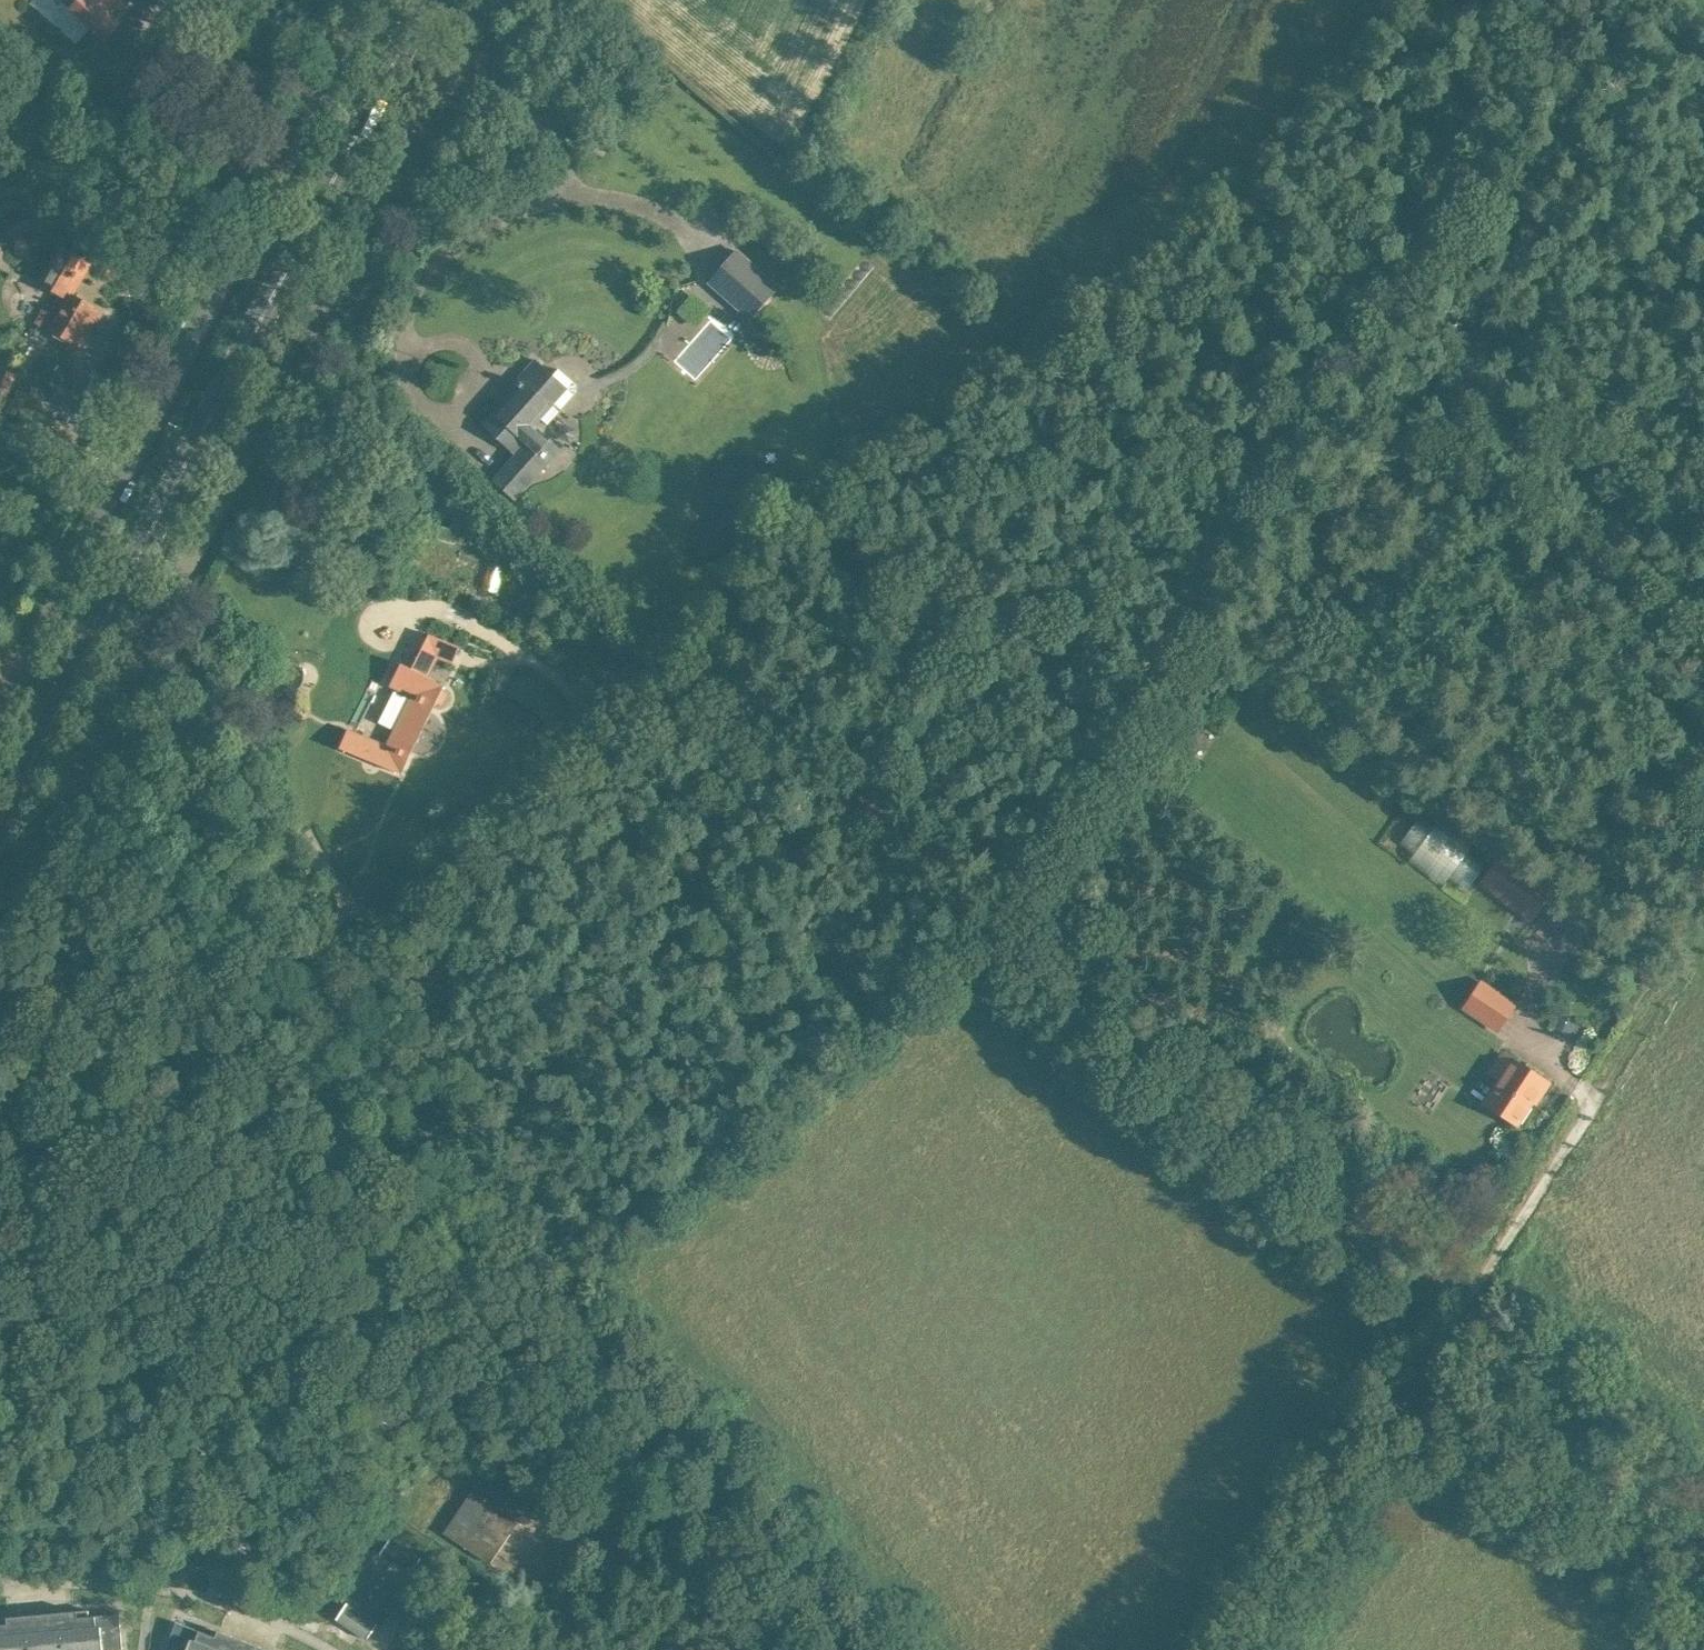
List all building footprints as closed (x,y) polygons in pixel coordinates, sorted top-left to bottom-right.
[(71,10),(91,27),(90,29),(93,32),(92,33),(95,36),(96,35),(100,38),(101,36),(104,39),(119,22),(114,17),(128,2),(126,0),(59,0),(71,10)] [(82,257),(62,246),(41,283),(62,295),(52,313),(44,308),(37,321),(74,343),(95,308),(72,295),(82,278),(73,272),(82,257)] [(736,250),(707,283),(749,320),(778,288),(736,250)] [(100,261),(102,280),(117,278),(115,259),(100,261)] [(504,402),(486,423),(500,435),(498,437),(517,454),(494,480),(515,499),(560,449),(533,426),(541,418),(547,424),(561,409),(576,391),(576,385),(558,369),(552,376),(534,359),(524,370),(529,374),(522,382),(520,381),(517,385),(518,386),(510,395),(511,396),(505,403),(504,402)] [(15,376),(1,370),(0,372),(0,408),(15,376)] [(41,410),(43,394),(18,391),(16,407),(19,408),(41,410)] [(498,596),(510,569),(496,563),(484,590),(498,596)] [(410,753),(443,685),(421,675),(433,651),(453,661),(459,649),(429,634),(411,668),(401,663),(390,685),(411,696),(386,745),(348,729),(340,748),(402,774),(410,753)] [(1435,824),(1422,815),(1398,845),(1412,856),(1407,862),(1442,887),(1447,880),(1465,892),(1487,863),(1469,850),(1474,844),(1440,819),(1435,824)] [(1505,851),(1480,884),(1507,904),(1508,903),(1531,920),(1554,889),(1505,851)] [(1480,981),(1463,1007),(1498,1030),(1515,1004),(1505,997),(1480,981)] [(1501,1081),(1486,1104),(1517,1124),(1545,1080),(1506,1055),(1493,1076),(1501,1081)] [(482,1476),(444,1532),(491,1562),(518,1520),(500,1508),(510,1495),(482,1476)] [(377,1623),(382,1626),(416,1575),(411,1571),(421,1556),(390,1536),(380,1551),(375,1548),(341,1599),(346,1602),(335,1618),(367,1639),(377,1623)] [(208,1591),(316,1632),(317,1631),(320,1623),(296,1614),(231,1589),(211,1582),(208,1591)] [(452,1618),(487,1621),(489,1601),(454,1597),(452,1618)] [(123,1649),(119,1613),(89,1616),(88,1609),(0,1618),(0,1649),(108,1649),(123,1649)] [(207,1626),(204,1632),(176,1622),(165,1649),(271,1649),(207,1626)]
